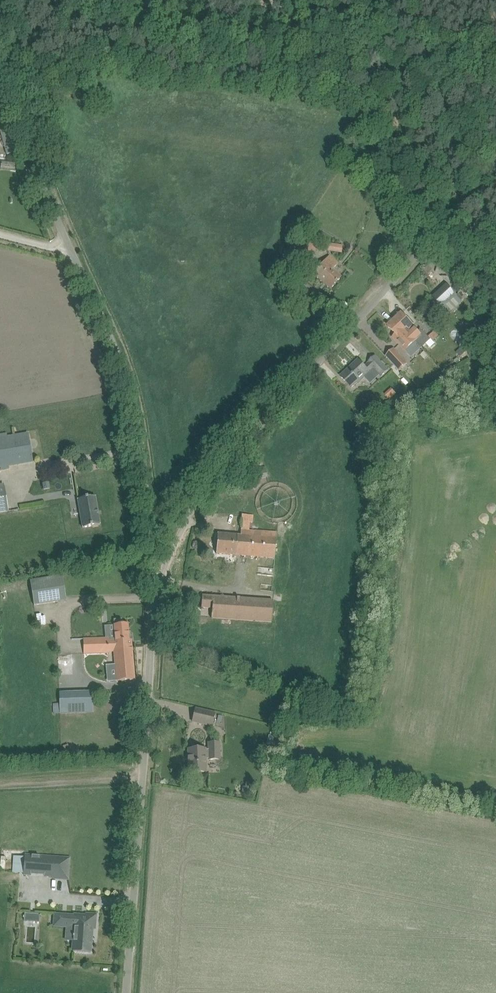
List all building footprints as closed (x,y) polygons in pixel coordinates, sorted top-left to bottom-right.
[(388,157),(383,155),(367,149),(364,159),(385,166),(388,157)] [(381,186),(392,191),(397,181),(386,175),(381,186)] [(304,239),(296,248),(292,245),(287,251),(303,265),(316,250),(304,239)] [(325,243),(324,250),(341,253),(343,246),(325,243)] [(313,274),(324,283),(332,289),(342,277),(333,269),(338,263),(328,255),(313,274)] [(434,297),(442,306),(457,292),(449,283),(434,297)] [(403,314),(396,320),(415,342),(416,343),(422,349),(432,341),(422,329),(421,330),(422,330),(419,332),(403,314)] [(415,342),(396,320),(389,326),(397,335),(394,337),(406,352),(416,343),(415,342)] [(484,336),(478,341),(482,346),(488,341),(484,336)] [(463,347),(456,353),(460,357),(466,351),(463,347)] [(387,356),(400,371),(408,364),(395,349),(387,356)] [(342,376),(352,388),(358,382),(359,383),(375,368),(382,376),(389,370),(376,356),(369,362),(370,363),(366,367),(359,360),(342,376)] [(391,389),(385,394),(390,399),(396,394),(391,389)] [(0,435),(0,467),(20,464),(33,461),(28,433),(1,438),(0,435)] [(250,471),(253,481),(269,477),(266,466),(250,471)] [(0,485),(0,513),(9,511),(4,485),(0,485)] [(78,499),(83,528),(101,525),(96,496),(78,499)] [(217,554),(274,557),(276,532),(249,530),(249,522),(252,522),(252,515),(242,514),(241,535),(218,533),(217,554)] [(56,589),(64,588),(62,575),(30,580),(34,606),(58,602),(56,589)] [(212,618),(272,622),(273,600),(203,595),(202,607),(212,607),(212,618)] [(109,652),(115,651),(115,648),(133,647),(132,640),(130,640),(129,624),(115,625),(115,637),(84,639),(84,654),(109,653),(109,652)] [(115,651),(117,681),(136,680),(133,647),(115,648),(115,651)] [(60,693),(60,704),(53,704),(53,713),(93,712),(93,692),(60,693)] [(196,709),(193,722),(212,726),(215,713),(196,709)] [(189,773),(206,772),(206,759),(208,759),(208,761),(220,761),(220,753),(220,743),(209,743),(209,750),(206,750),(206,749),(189,749),(189,773)] [(241,794),(252,796),(254,784),(246,782),(245,787),(242,787),(241,794)] [(15,857),(14,873),(24,874),(53,876),(53,878),(68,879),(70,858),(26,855),(26,858),(15,857)] [(24,913),(24,921),(39,922),(40,914),(24,913)] [(74,938),(73,951),(91,952),(93,929),(95,929),(96,915),(86,914),(86,916),(76,915),(76,916),(55,915),(55,926),(75,928),(74,935),(73,935),(73,938),(74,938)]
